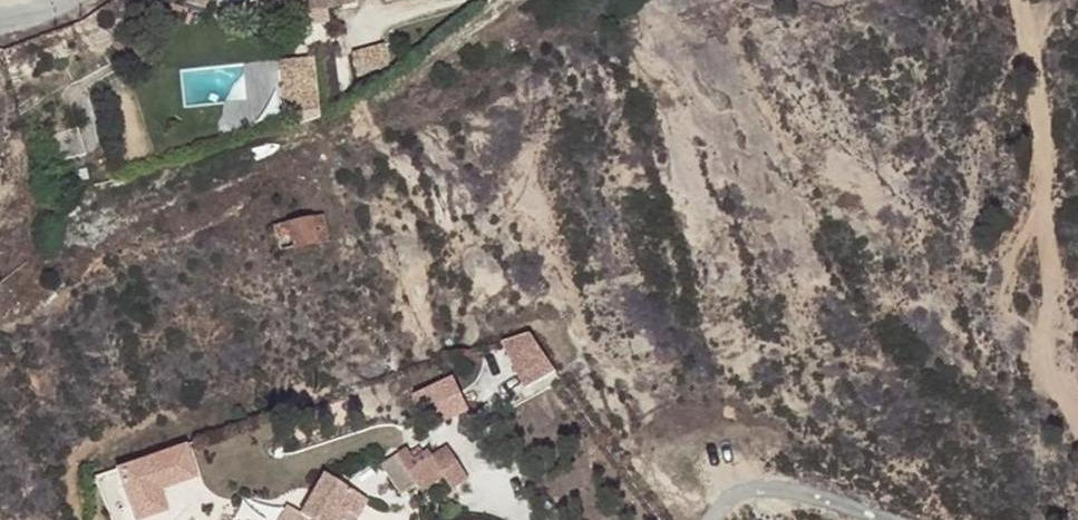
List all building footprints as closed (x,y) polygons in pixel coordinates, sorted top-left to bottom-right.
[(267,17),(294,12),(320,8),(350,2),(350,0),(263,0),(267,17)] [(320,8),(294,12),(299,30),(323,23),(320,8)] [(391,67),(383,42),(346,53),(353,78),(391,67)] [(295,65),(263,69),(265,91),(297,87),(295,65)] [(324,239),(318,216),(269,225),(273,247),(324,239)] [(519,387),(552,374),(535,329),(502,342),(519,387)] [(418,391),(434,425),(465,410),(450,376),(418,391)] [(101,466),(113,519),(138,519),(160,515),(154,489),(189,481),(182,448),(101,466)] [(427,452),(405,466),(418,486),(420,491),(442,476),(451,489),(467,478),(448,448),(431,459),(427,452)] [(399,456),(381,467),(400,497),(418,486),(405,466),(399,456)] [(321,477),(300,518),(285,510),(280,519),(344,519),(347,513),(358,519),(367,502),(321,477)]
